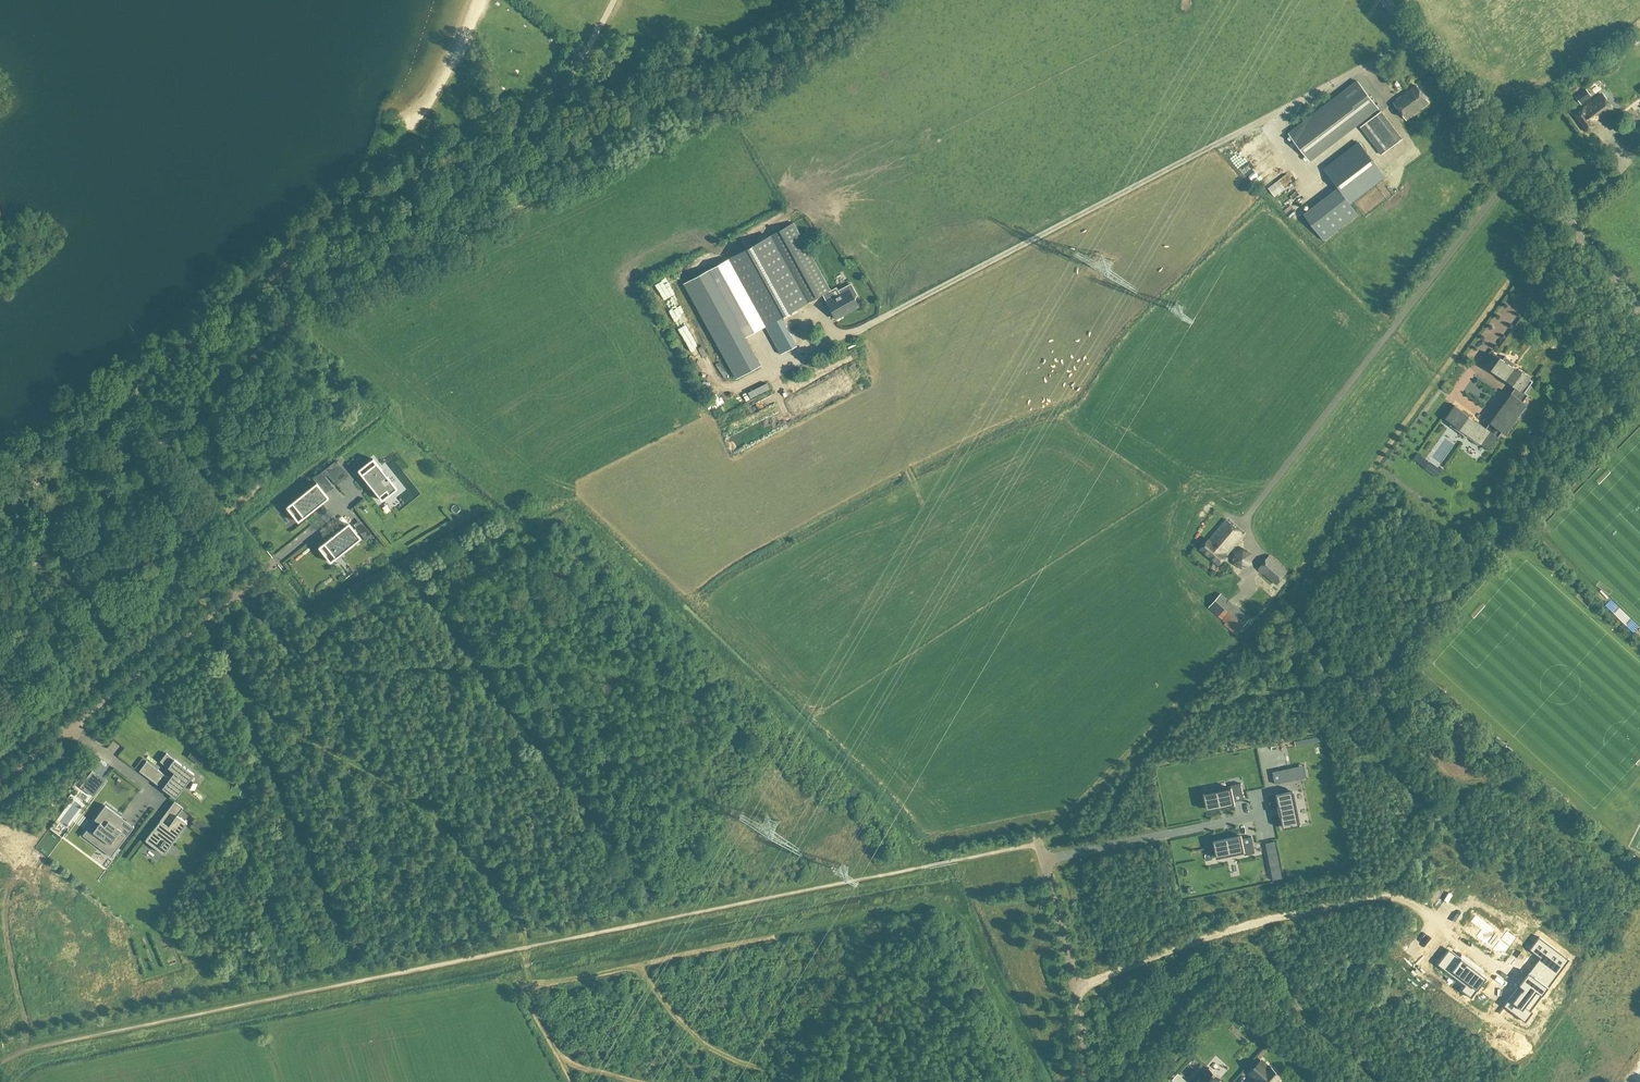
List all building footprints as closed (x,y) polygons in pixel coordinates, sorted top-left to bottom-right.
[(1310,160),(1379,107),(1358,81),(1290,133),(1310,160)] [(1407,119),(1429,102),(1416,85),(1393,102),(1407,119)] [(1582,103),(1592,96),(1587,88),(1576,96),(1582,103)] [(1596,125),(1615,112),(1603,95),(1584,108),(1576,114),(1588,132),(1597,126),(1596,125)] [(1402,138),(1381,111),(1360,127),(1382,154),(1402,138)] [(1639,118),(1639,117),(1638,113),(1631,118),(1634,122),(1639,118)] [(1639,151),(1639,129),(1628,137),(1639,152),(1639,151)] [(1453,133),(1445,139),(1450,145),(1457,139),(1453,134),(1453,133)] [(1360,143),(1325,169),(1350,201),(1385,175),(1360,143)] [(1218,178),(1228,171),(1221,160),(1211,167),(1218,178)] [(1285,176),(1267,190),(1274,199),(1292,184),(1285,176)] [(1338,187),(1303,212),(1322,238),(1357,213),(1338,187)] [(769,236),(806,303),(822,294),(829,290),(792,223),(769,236)] [(806,303),(769,236),(729,258),(765,325),(781,317),(806,303)] [(708,267),(684,281),(737,375),(761,361),(708,267)] [(831,293),(829,290),(822,294),(827,302),(836,318),(844,313),(857,305),(855,300),(856,296),(858,295),(851,283),(831,293)] [(796,345),(781,317),(765,325),(781,353),(796,345)] [(1489,449),(1503,430),(1506,433),(1518,416),(1519,417),(1526,407),(1525,406),(1527,404),(1524,401),(1529,394),(1526,392),(1533,381),(1530,378),(1531,376),(1523,370),(1522,372),(1513,366),(1515,363),(1505,356),(1503,359),(1493,352),(1484,364),(1516,387),(1512,392),(1510,391),(1500,406),(1502,407),(1487,428),(1455,405),(1446,418),(1452,422),(1450,424),(1467,436),(1488,450),(1489,449)] [(766,382),(747,392),(750,398),(769,388),(766,382)] [(739,399),(727,403),(729,408),(741,404),(739,399)] [(1462,455),(1467,445),(1461,442),(1456,452),(1462,455)] [(1418,453),(1413,459),(1420,463),(1425,457),(1418,453)] [(382,500),(397,488),(373,458),(358,470),(382,500)] [(298,521),(323,502),(329,497),(317,482),(287,506),(298,521)] [(1226,555),(1244,534),(1226,519),(1209,539),(1208,539),(1200,547),(1219,564),(1226,555)] [(331,562),(361,538),(349,523),(319,547),(331,562)] [(366,541),(372,536),(367,529),(361,534),(366,541)] [(1287,570),(1269,555),(1258,568),(1276,583),(1287,570)] [(1250,619),(1221,593),(1209,606),(1238,632),(1250,619)] [(196,749),(191,757),(201,764),(206,757),(208,755),(198,747),(196,749)] [(186,780),(192,773),(194,774),(194,773),(174,758),(168,767),(175,772),(170,778),(158,769),(151,778),(168,790),(167,791),(176,798),(188,781),(186,780)] [(93,767),(87,774),(88,774),(99,782),(104,775),(94,767),(93,767)] [(1288,768),(1273,771),(1275,782),(1291,779),(1288,768)] [(1231,788),(1205,793),(1206,799),(1208,809),(1234,804),(1234,801),(1244,799),(1240,783),(1231,785),(1231,788)] [(1293,791),(1278,794),(1280,807),(1278,807),(1279,808),(1280,808),(1281,814),(1280,814),(1280,815),(1282,815),(1284,827),(1300,824),(1293,791)] [(128,834),(115,825),(121,816),(106,805),(95,819),(100,823),(91,834),(102,842),(104,840),(115,848),(121,839),(123,841),(128,834)] [(172,842),(188,822),(177,814),(174,818),(168,813),(161,823),(159,821),(146,839),(147,840),(148,839),(159,847),(161,844),(162,845),(167,838),(172,842)] [(198,818),(193,824),(203,831),(207,825),(198,818)] [(1241,836),(1215,841),(1216,851),(1217,851),(1218,857),(1244,851),(1245,855),(1255,853),(1251,836),(1242,838),(1241,836)] [(1475,915),(1464,930),(1465,930),(1471,922),(1477,926),(1473,931),(1474,931),(1471,935),(1497,954),(1512,933),(1511,932),(1511,933),(1502,926),(1496,934),(1481,923),(1482,920),(1475,915)] [(1518,987),(1510,998),(1511,999),(1520,1006),(1514,1013),(1526,1022),(1534,1012),(1532,1010),(1526,1006),(1537,990),(1543,995),(1553,982),(1549,979),(1558,969),(1561,971),(1570,959),(1540,936),(1530,949),(1531,950),(1532,949),(1543,957),(1531,973),(1530,972),(1518,987)] [(1450,948),(1438,964),(1458,979),(1460,975),(1468,981),(1462,989),(1471,996),(1471,997),(1472,998),(1488,977),(1462,958),(1461,959),(1459,958),(1458,960),(1457,960),(1454,965),(1444,957),(1450,949),(1450,948)] [(1286,1079),(1271,1066),(1269,1067),(1261,1060),(1250,1072),(1258,1079),(1255,1081),(1283,1081),(1286,1079)] [(1221,1077),(1210,1067),(1202,1075),(1198,1072),(1190,1080),(1192,1081),(1217,1081),(1221,1077)]
